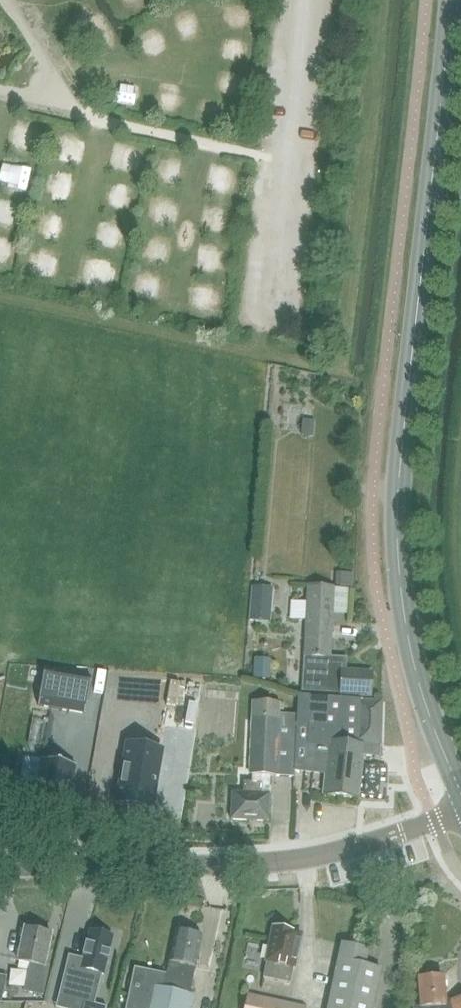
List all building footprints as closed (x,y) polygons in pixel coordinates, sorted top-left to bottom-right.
[(67,125),(62,141),(81,146),(85,131),(67,125)] [(133,153),(154,155),(156,135),(135,132),(133,153)] [(42,171),(46,154),(22,150),(19,166),(42,171)] [(74,183),(78,162),(57,158),(54,180),(74,183)] [(126,169),(122,189),(144,193),(147,173),(126,169)] [(30,214),(31,185),(13,184),(11,213),(30,214)] [(64,222),(65,202),(45,201),(44,221),(64,222)] [(105,228),(134,235),(138,218),(109,211),(105,228)] [(26,227),(5,224),(0,249),(0,251),(21,255),(26,227)] [(36,237),(35,262),(56,263),(57,238),(36,237)] [(141,260),(140,283),(163,284),(164,262),(141,260)] [(230,298),(231,277),(212,276),(211,297),(230,298)] [(352,573),(335,572),(334,587),(352,588),(352,573)] [(268,620),(271,588),(253,587),(251,621),(267,622),(267,620),(268,620)] [(291,602),(290,620),(305,621),(300,691),(367,696),(369,674),(345,672),(346,661),(327,659),(332,590),(307,589),(306,603),(291,602)] [(270,680),(271,660),(254,659),(253,679),(270,680)] [(44,669),(37,706),(85,715),(91,678),(44,669)] [(299,700),(298,714),(294,768),(294,772),(323,774),(322,794),(357,797),(360,756),(375,757),(376,744),(380,744),(382,704),(299,700)] [(293,777),(294,772),(294,768),(298,714),(277,714),(277,704),(250,703),(247,773),(248,773),(248,776),(252,776),(251,783),(243,783),(242,793),(231,793),(230,821),(268,823),(270,777),(293,777)] [(108,754),(97,813),(123,818),(127,796),(136,798),(143,761),(108,754)] [(41,760),(33,807),(67,813),(75,766),(41,760)] [(272,928),(262,978),(290,983),(299,936),(291,935),(291,932),(290,931),(288,927),(280,926),(277,929),(272,928)] [(16,963),(29,965),(23,992),(43,996),(49,967),(45,966),(52,934),(23,928),(16,963)] [(129,1007),(186,1007),(201,936),(192,934),(189,930),(180,928),(177,931),(175,931),(168,965),(166,974),(137,968),(129,1007)] [(58,997),(83,1003),(82,1007),(106,1007),(94,1004),(95,1001),(101,975),(103,975),(112,937),(89,931),(82,959),(68,955),(58,997)] [(381,970),(365,966),(369,950),(341,944),(327,1007),(373,1007),(381,970)] [(446,1005),(443,977),(418,979),(420,1006),(412,1007),(460,1007),(460,998),(448,1000),(449,1004),(446,1005)] [(248,995),(245,1007),(302,1007),(248,995)]
